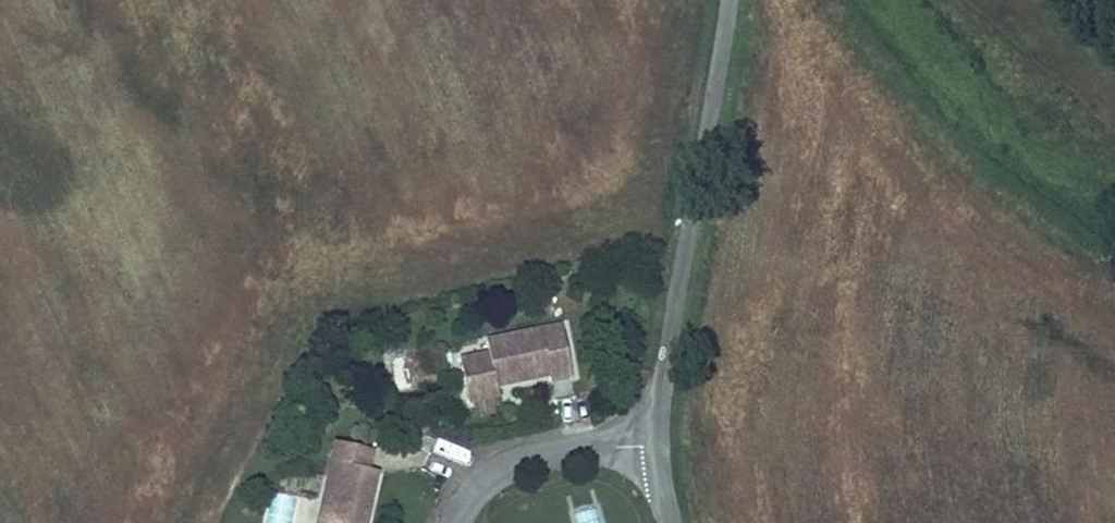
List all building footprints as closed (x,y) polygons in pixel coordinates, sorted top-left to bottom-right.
[(545,352),(567,348),(565,337),(543,342),(545,352)] [(575,386),(567,348),(545,352),(543,342),(492,351),(494,363),(463,367),(470,411),(501,406),(499,387),(510,385),(511,392),(553,384),(555,391),(575,386)] [(380,484),(370,483),(374,462),(338,455),(324,522),(371,522),(380,484)] [(568,500),(576,522),(600,522),(591,493),(568,500)] [(294,497),(264,495),(263,522),(292,522),(294,497)]
